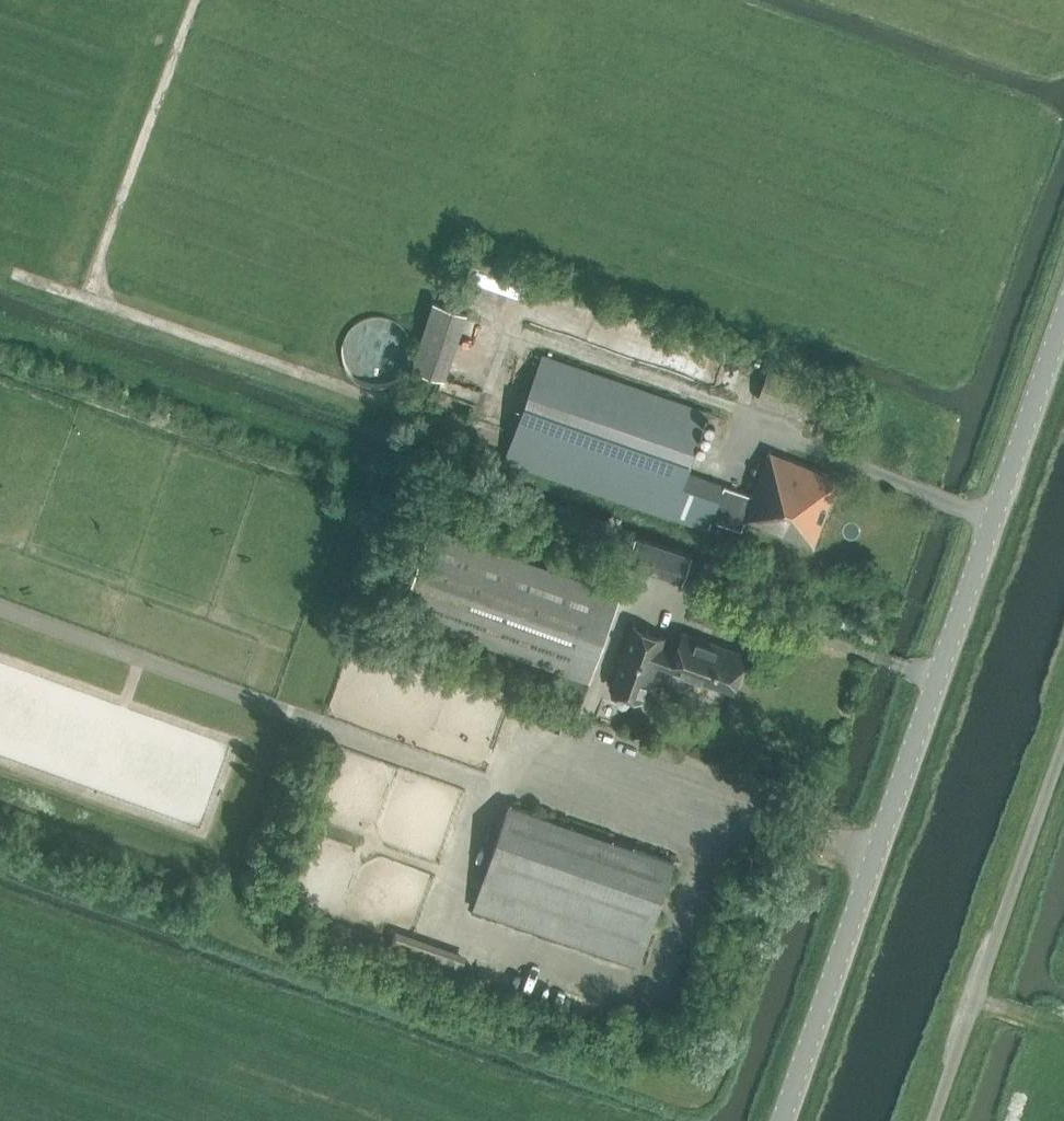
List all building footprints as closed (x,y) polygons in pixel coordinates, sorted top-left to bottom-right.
[(466,345),(489,352),(510,289),(486,281),(466,345)] [(412,365),(447,376),(468,312),(434,301),(412,365)] [(406,352),(406,351),(405,345),(403,338),(400,332),(396,328),(390,323),(383,320),(377,319),(371,318),(364,320),(358,322),(353,325),(348,329),(345,334),(342,341),(340,346),(340,352),(341,358),(343,364),(345,369),(349,374),(354,379),(360,382),(365,383),(372,384),(380,383),(386,382),(391,379),(396,374),(400,369),(403,364),(405,358),(406,352)] [(700,365),(707,351),(684,340),(677,355),(700,365)] [(727,486),(689,471),(709,412),(543,355),(505,459),(709,530),(727,486)] [(758,400),(829,426),(840,393),(769,367),(758,400)] [(727,511),(813,546),(839,477),(769,451),(756,486),(737,480),(727,511)] [(431,525),(400,611),(591,679),(622,593),(431,525)] [(626,560),(682,579),(691,553),(635,534),(626,560)] [(611,687),(646,702),(659,667),(735,693),(749,653),(683,629),(678,640),(667,635),(633,623),(611,687)] [(901,645),(898,657),(916,662),(919,650),(901,645)] [(98,775),(106,761),(118,769),(116,776),(125,783),(150,783),(150,796),(169,796),(179,802),(186,792),(186,782),(192,782),(193,767),(176,756),(193,756),(193,740),(177,740),(173,750),(160,750),(153,746),(149,752),(123,752),(130,741),(125,737),(125,717),(141,717),(133,712),(140,701),(120,688),(0,649),(0,743),(98,775)] [(544,692),(540,709),(565,715),(569,698),(544,692)] [(510,804),(473,909),(639,966),(675,861),(510,804)] [(392,942),(390,949),(461,974),(465,960),(412,942),(394,936),(392,942)]
